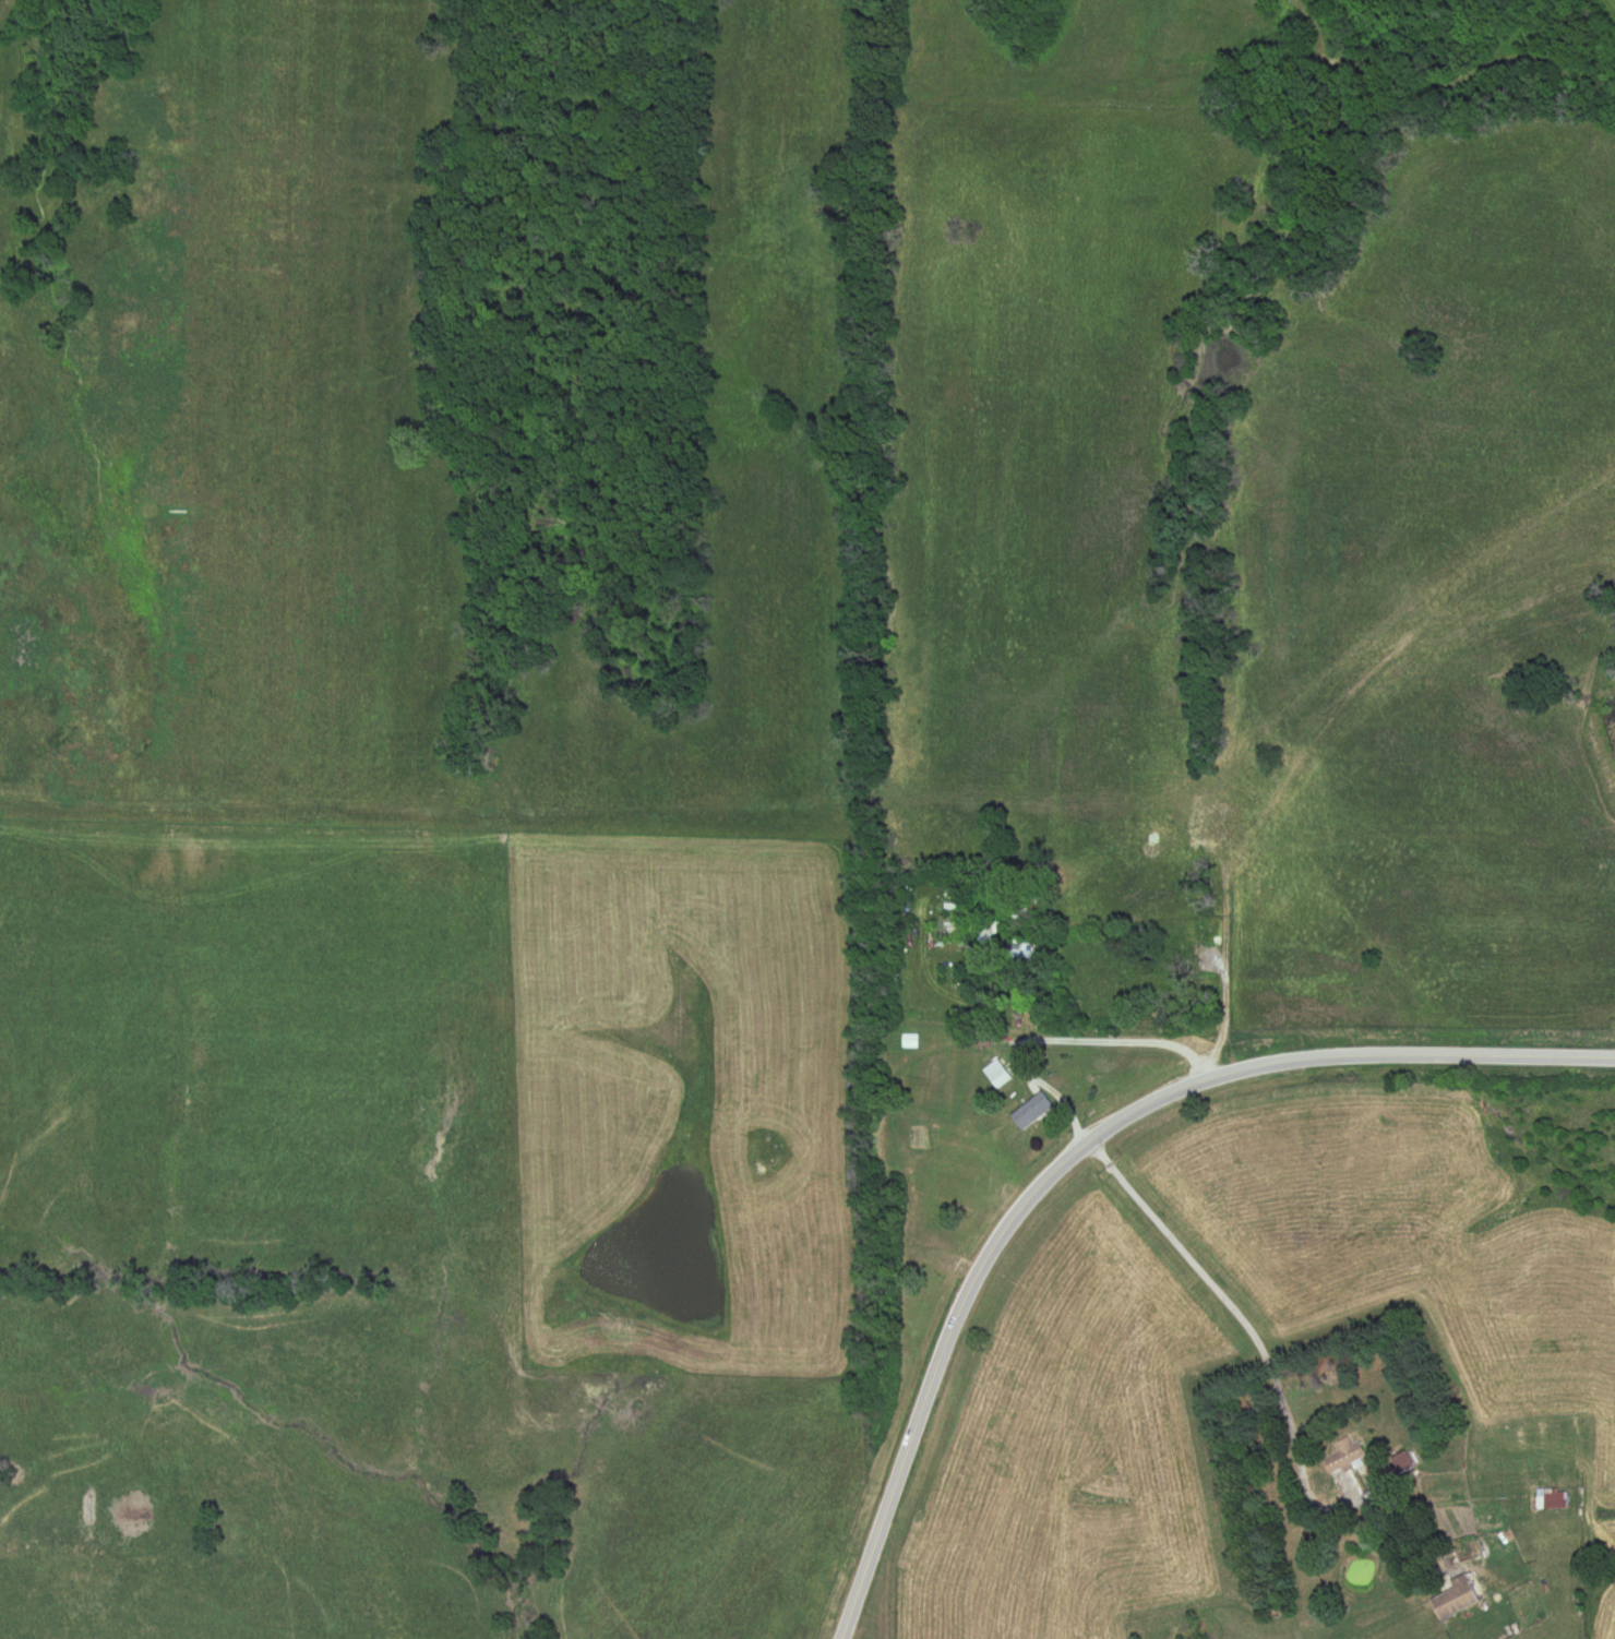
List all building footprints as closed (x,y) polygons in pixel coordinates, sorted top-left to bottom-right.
[(1258,900),(1261,917),(1276,915),(1273,898),(1258,900)] [(978,951),(995,952),(995,922),(979,922),(978,951)] [(917,1036),(902,1036),(902,1050),(917,1050),(917,1036)] [(983,1072),(998,1090),(1012,1079),(997,1061),(983,1072)] [(1022,1132),(1054,1109),(1043,1094),(1011,1116),(1022,1132)] [(1322,1461),(1329,1477),(1363,1462),(1352,1437),(1332,1446),(1335,1455),(1322,1461)] [(1567,1511),(1567,1491),(1536,1491),(1536,1511),(1567,1511)] [(1430,1601),(1438,1621),(1478,1604),(1466,1576),(1450,1583),(1453,1591),(1430,1601)]
